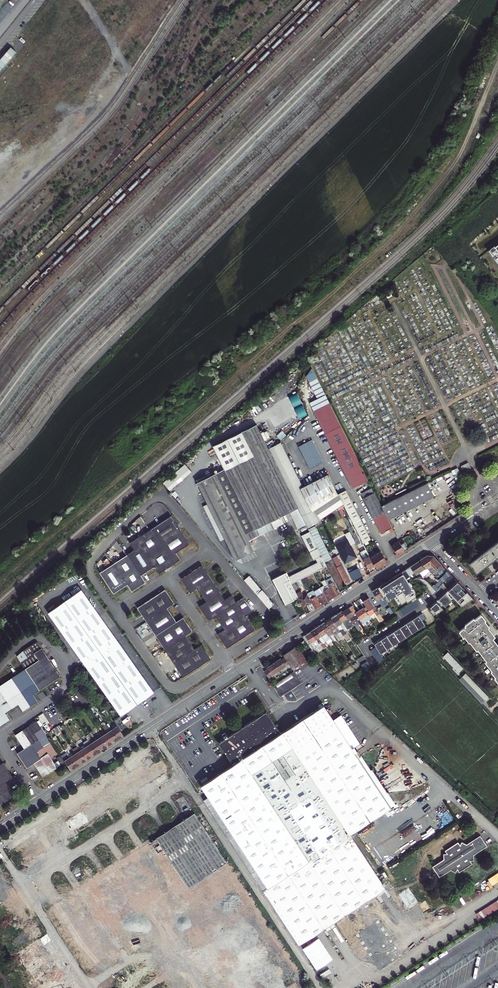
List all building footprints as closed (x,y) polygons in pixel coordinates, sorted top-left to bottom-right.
[(486,251),(497,266),(497,242),(486,251)] [(340,424),(322,388),(310,366),(304,373),(315,396),(307,400),(352,486),(368,479),(340,424)] [(253,531),(289,512),(294,522),(303,518),(267,447),(255,423),(210,446),(222,469),(194,483),(205,506),(201,508),(215,536),(220,533),(234,562),(253,553),(248,542),(257,537),(253,531)] [(312,439),(298,445),(309,468),(323,461),(312,439)] [(307,527),(337,507),(343,504),(344,503),(348,511),(354,508),(347,493),(340,496),(339,493),(337,494),(327,474),(299,487),(277,442),(267,447),(303,518),(306,524),(307,527)] [(388,519),(435,495),(428,481),(381,505),(388,519)] [(388,519),(381,505),(375,493),(374,493),(372,489),(366,492),(368,497),(364,498),(380,530),(384,528),(384,527),(388,525),(390,528),(393,527),(388,519)] [(370,539),(354,508),(348,511),(363,542),(370,539)] [(146,579),(142,572),(156,562),(160,569),(182,555),(178,548),(191,540),(173,512),(131,539),(135,546),(101,568),(115,589),(127,581),(132,588),(146,579)] [(294,522),(297,528),(306,524),(303,518),(294,522)] [(309,530),(309,531),(325,563),(332,559),(316,527),(309,530)] [(289,575),(287,570),(272,578),(285,603),(291,600),(298,596),(295,590),(292,582),(295,581),(299,579),(306,575),(312,572),(317,570),(319,569),(326,565),(325,563),(309,531),(300,535),(313,560),(315,559),(317,562),(289,575)] [(348,540),(336,546),(345,563),(356,558),(350,546),(356,543),(350,532),(346,535),(348,540)] [(390,542),(397,553),(401,551),(404,549),(398,539),(395,541),(394,539),(390,542)] [(471,561),(478,571),(486,564),(492,560),(497,556),(497,541),(471,561)] [(359,550),(368,567),(370,565),(373,564),(365,547),(359,550)] [(382,564),(387,561),(380,550),(370,557),(377,568),(382,564)] [(340,564),(338,561),(339,560),(335,551),(330,554),(332,557),(337,565),(336,566),(345,583),(347,582),(350,581),(341,564),(340,564)] [(425,556),(420,559),(426,568),(428,567),(431,570),(439,578),(448,570),(433,554),(428,553),(425,556)] [(207,559),(181,576),(190,590),(196,585),(206,599),(199,604),(209,619),(215,614),(224,628),(218,632),(227,647),(260,625),(251,610),(257,606),(248,592),(242,597),(237,590),(231,594),(207,559)] [(415,562),(405,569),(409,574),(413,571),(416,574),(420,571),(425,575),(431,570),(428,567),(426,568),(420,559),(415,562)] [(350,573),(355,583),(363,578),(358,569),(350,573)] [(395,576),(377,587),(386,600),(393,595),(399,604),(406,599),(407,600),(415,595),(411,585),(405,577),(409,574),(405,569),(395,576)] [(326,582),(333,597),(337,594),(340,592),(332,576),(325,580),(326,582)] [(463,605),(475,597),(459,581),(448,591),(449,591),(450,593),(463,605)] [(318,586),(326,601),(330,599),(333,597),(326,582),(318,586)] [(88,664),(122,714),(154,691),(85,586),(51,608),(88,664)] [(313,589),(321,604),(324,603),(326,601),(318,586),(313,589)] [(195,648),(186,634),(192,629),(183,614),(176,619),(167,605),(174,601),(164,587),(137,605),(183,676),(211,658),(202,643),(195,648)] [(383,605),(387,602),(386,600),(377,587),(375,589),(373,590),(383,605)] [(298,596),(303,606),(311,602),(306,591),(302,593),(299,588),(295,590),(298,596)] [(321,604),(313,589),(313,588),(306,591),(311,602),(311,603),(314,609),(318,606),(321,604)] [(450,593),(449,591),(447,593),(447,592),(440,599),(441,601),(446,606),(453,600),(449,594),(450,593)] [(363,600),(366,605),(364,606),(369,614),(374,611),(380,620),(384,618),(369,596),(366,598),(363,600)] [(404,615),(420,606),(417,600),(401,609),(404,615)] [(445,609),(439,603),(438,601),(437,601),(429,609),(435,615),(445,609)] [(353,605),(350,607),(359,621),(361,624),(371,617),(369,614),(364,606),(359,610),(357,611),(353,605)] [(347,607),(345,608),(350,617),(354,622),(359,629),(362,627),(358,621),(359,621),(350,607),(348,609),(347,607)] [(347,628),(354,622),(350,617),(349,618),(343,609),(341,611),(337,613),(346,626),(347,628)] [(335,615),(332,617),(338,626),(343,634),(347,640),(351,637),(344,627),(346,626),(337,613),(335,615)] [(419,613),(375,643),(381,652),(425,623),(419,613)] [(494,637),(496,636),(495,634),(492,631),(489,627),(485,621),(486,620),(487,620),(482,614),(476,618),(475,618),(466,624),(467,626),(461,630),(465,636),(466,636),(468,634),(472,640),(479,649),(481,647),(490,658),(487,659),(494,668),(497,674),(497,643),(494,637)] [(326,621),(333,632),(337,638),(339,637),(336,632),(337,631),(335,627),(338,626),(332,617),(329,619),(326,621)] [(321,624),(329,635),(330,636),(331,635),(330,634),(333,632),(326,621),(323,622),(321,624)] [(329,635),(321,624),(319,625),(316,627),(322,636),(331,647),(334,645),(329,638),(328,639),(327,637),(329,635)] [(338,626),(335,627),(337,631),(336,632),(339,637),(343,634),(338,626)] [(317,640),(321,644),(324,648),(326,646),(320,638),(322,636),(316,627),(314,629),(311,630),(317,640)] [(321,650),(318,646),(321,644),(317,640),(311,630),(306,633),(303,635),(307,640),(310,644),(317,652),(321,650)] [(307,640),(303,635),(300,638),(307,646),(310,644),(307,640)] [(34,640),(31,642),(54,676),(60,672),(39,641),(38,640),(37,640),(35,640),(34,640)] [(47,681),(54,676),(31,642),(25,646),(47,681)] [(19,652),(27,664),(41,685),(47,681),(25,646),(19,652)] [(290,651),(283,655),(285,657),(289,664),(293,670),(294,671),(307,663),(308,662),(297,646),(290,651)] [(356,657),(350,647),(346,650),(353,659),(356,657)] [(449,653),(444,657),(460,673),(465,669),(449,653)] [(278,660),(273,663),(279,671),(287,665),(289,664),(285,657),(282,659),(281,658),(278,660)] [(264,671),(268,678),(279,671),(273,663),(268,666),(266,668),(267,669),(264,671)] [(27,664),(20,669),(34,690),(41,685),(27,664)] [(34,690),(20,669),(13,674),(31,701),(38,697),(34,690)] [(487,700),(490,696),(467,673),(464,677),(486,700),(487,700)] [(24,706),(31,701),(13,674),(6,678),(20,699),(24,706)] [(280,681),(281,683),(292,676),(291,674),(280,681)] [(460,681),(483,704),(486,700),(464,677),(460,681)] [(0,683),(0,684),(13,704),(20,699),(6,678),(0,683)] [(6,709),(13,704),(0,684),(0,699),(6,709)] [(4,720),(11,715),(6,709),(0,699),(0,714),(4,720)] [(208,797),(204,800),(299,945),(305,942),(360,905),(386,888),(350,834),(395,804),(373,770),(371,771),(361,755),(358,757),(352,748),(360,743),(341,714),(334,719),(324,705),(308,715),(295,723),(293,725),(282,732),(280,734),(266,712),(218,743),(233,765),(229,767),(201,786),(208,797)] [(47,733),(37,719),(31,723),(40,737),(47,733)] [(111,725),(119,736),(122,734),(124,733),(116,721),(111,725)] [(24,727),(33,741),(40,737),(31,723),(24,727)] [(58,724),(52,728),(57,734),(60,731),(62,734),(64,733),(58,724)] [(106,727),(108,730),(114,739),(117,737),(119,736),(111,725),(111,724),(106,727)] [(96,735),(104,746),(106,745),(109,743),(102,734),(97,726),(96,727),(100,732),(96,735)] [(24,727),(17,732),(26,746),(33,741),(24,727)] [(108,730),(102,734),(109,743),(111,741),(114,739),(108,730)] [(26,746),(19,750),(24,757),(38,748),(52,738),(48,732),(47,733),(40,737),(33,741),(26,746)] [(87,733),(98,750),(101,748),(104,746),(96,735),(92,738),(88,732),(87,733)] [(95,752),(98,750),(87,733),(86,733),(89,737),(84,740),(86,742),(93,753),(95,752)] [(77,740),(88,757),(90,755),(93,753),(86,742),(82,744),(79,739),(77,740)] [(73,747),(76,751),(82,760),(85,759),(88,757),(77,740),(76,741),(78,744),(73,747)] [(69,757),(66,758),(67,759),(72,767),(74,765),(77,764),(71,755),(67,749),(66,747),(63,749),(69,757)] [(43,754),(38,748),(24,757),(28,764),(35,759),(43,754)] [(54,757),(49,750),(43,754),(35,759),(40,766),(54,757)] [(71,755),(77,764),(80,762),(82,760),(76,751),(74,753),(71,755)] [(59,764),(54,757),(40,766),(44,773),(59,764)] [(8,767),(4,760),(0,763),(0,773),(8,767)] [(7,778),(13,774),(8,767),(0,773),(0,783),(7,778)] [(11,786),(7,778),(0,783),(0,793),(11,786)] [(15,793),(11,786),(0,793),(0,803),(15,793)] [(226,862),(194,813),(156,838),(188,888),(226,862)] [(443,859),(432,867),(439,877),(451,870),(456,873),(457,869),(459,872),(472,864),(471,861),(474,861),(474,855),(487,846),(480,835),(467,844),(462,842),(460,845),(458,842),(445,851),(447,853),(443,854),(443,859)] [(390,895),(386,888),(360,905),(364,912),(390,895)] [(299,945),(307,958),(313,954),(305,942),(299,945)]
